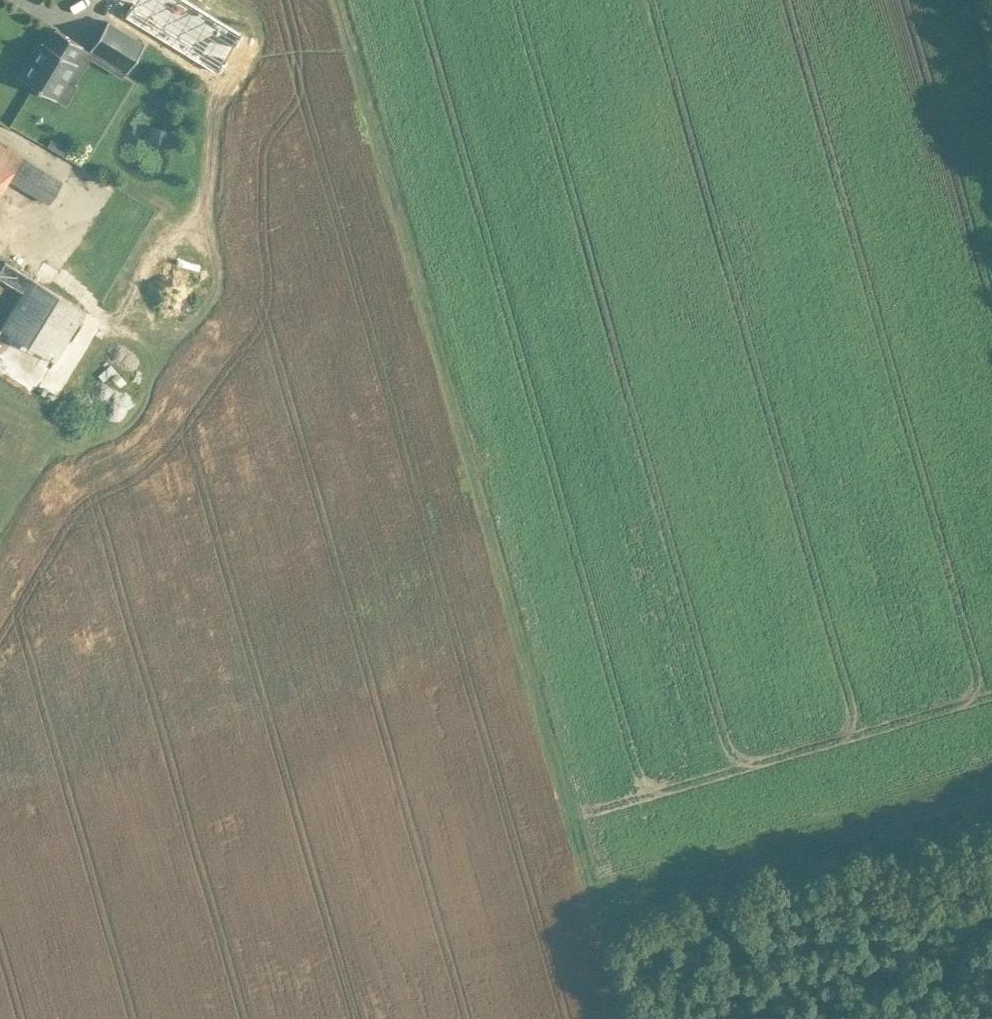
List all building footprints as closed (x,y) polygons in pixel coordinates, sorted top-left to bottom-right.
[(124,16),(216,73),(240,33),(187,0),(134,0),(124,16)] [(107,21),(98,36),(91,47),(128,70),(144,44),(107,21)] [(56,29),(46,44),(42,41),(20,77),(48,94),(58,78),(65,82),(77,62),(73,60),(82,45),(56,29)] [(20,155),(0,143),(0,188),(20,155)] [(62,181),(25,158),(11,180),(49,203),(62,181)]
